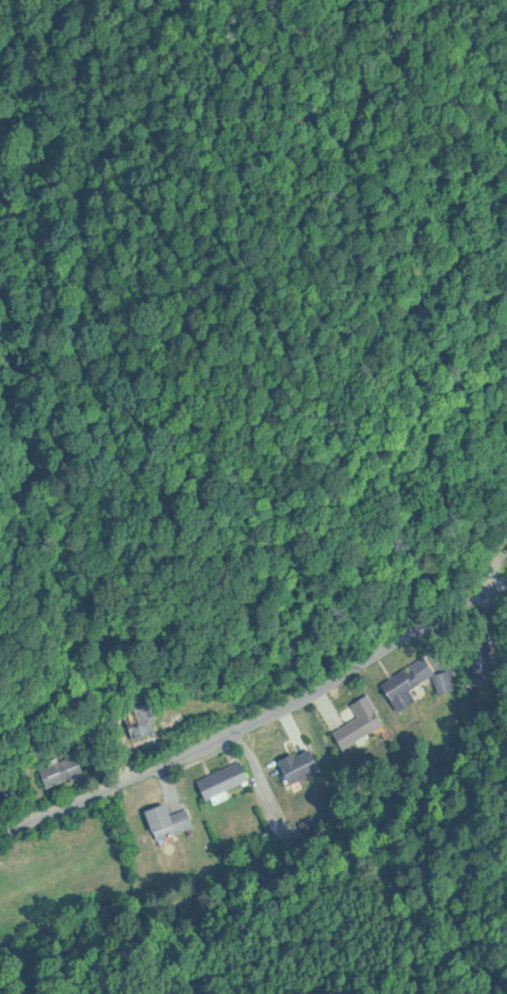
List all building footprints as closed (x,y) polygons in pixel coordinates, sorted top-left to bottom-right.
[(379,687),(381,695),(386,693),(400,711),(416,700),(408,688),(422,681),(411,665),(379,687)] [(133,728),(140,741),(161,728),(157,721),(165,716),(151,694),(135,704),(146,720),(133,728)] [(330,733),(338,751),(384,722),(367,695),(349,702),(356,716),(330,733)] [(274,760),(286,783),(318,768),(308,747),(292,755),(290,751),(274,760)] [(44,767),(51,787),(89,773),(81,754),(44,767)] [(194,779),(196,792),(202,800),(210,796),(214,804),(229,798),(225,790),(249,780),(240,759),(194,779)] [(142,811),(155,842),(194,825),(187,810),(168,813),(163,804),(151,807),(142,811)]
